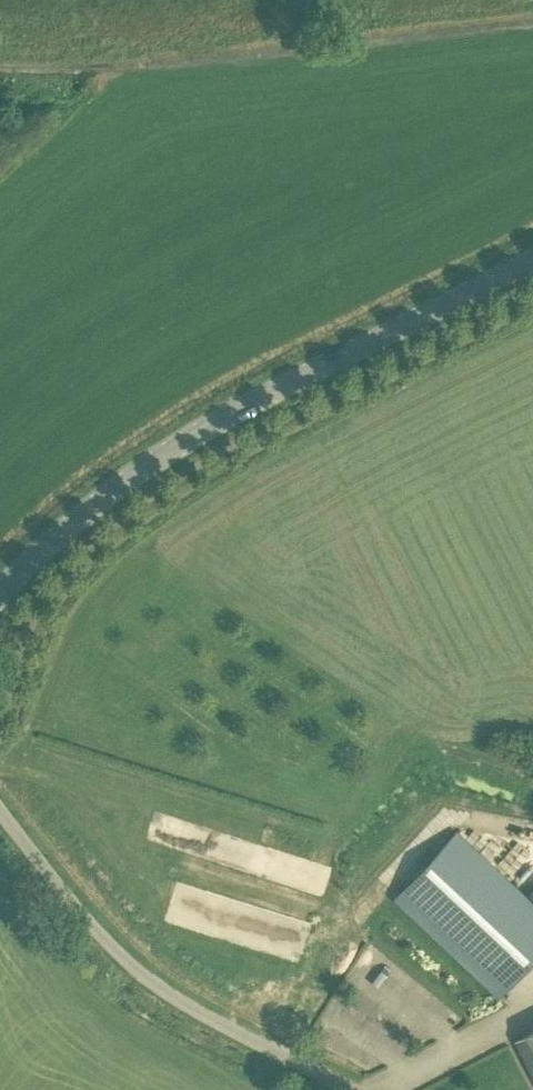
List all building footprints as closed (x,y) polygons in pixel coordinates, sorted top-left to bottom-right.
[(532,960),(532,902),(456,831),(393,899),(499,997),(532,960)] [(208,849),(226,855),(231,843),(212,836),(208,849)] [(514,1040),(532,1077),(532,1030),(514,1040)]
